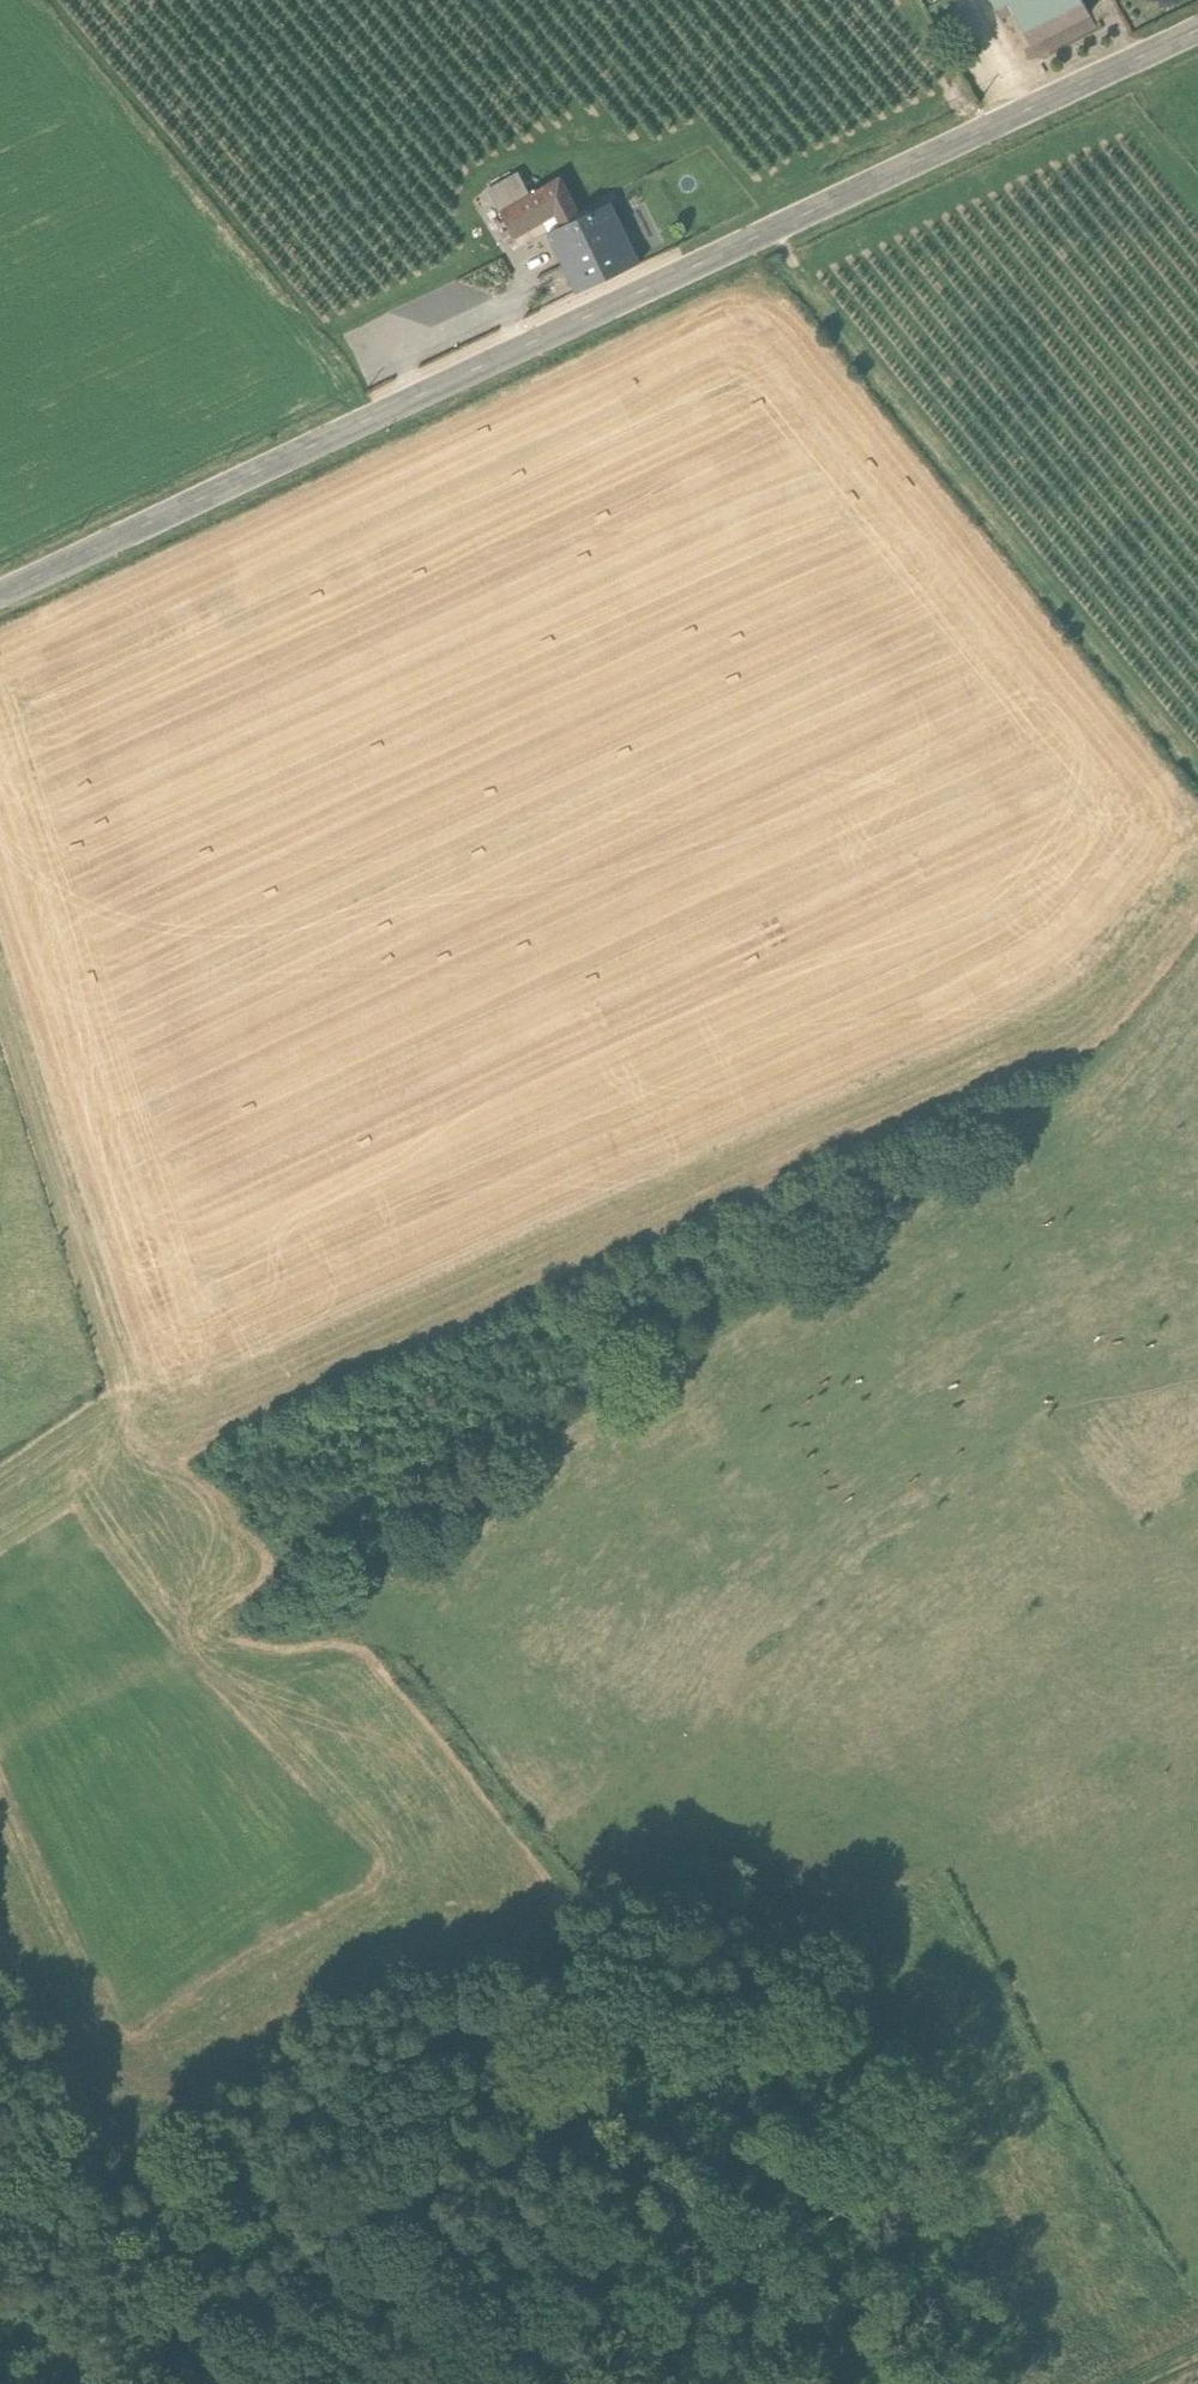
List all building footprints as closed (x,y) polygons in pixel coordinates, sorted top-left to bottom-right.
[(998,23),(1011,16),(1028,48),(1088,16),(1080,0),(987,0),(998,23)] [(547,233),(581,217),(560,176),(529,194),(518,172),(488,190),(515,240),(543,224),(547,233)] [(581,217),(547,233),(576,294),(639,264),(610,203),(581,217)]
